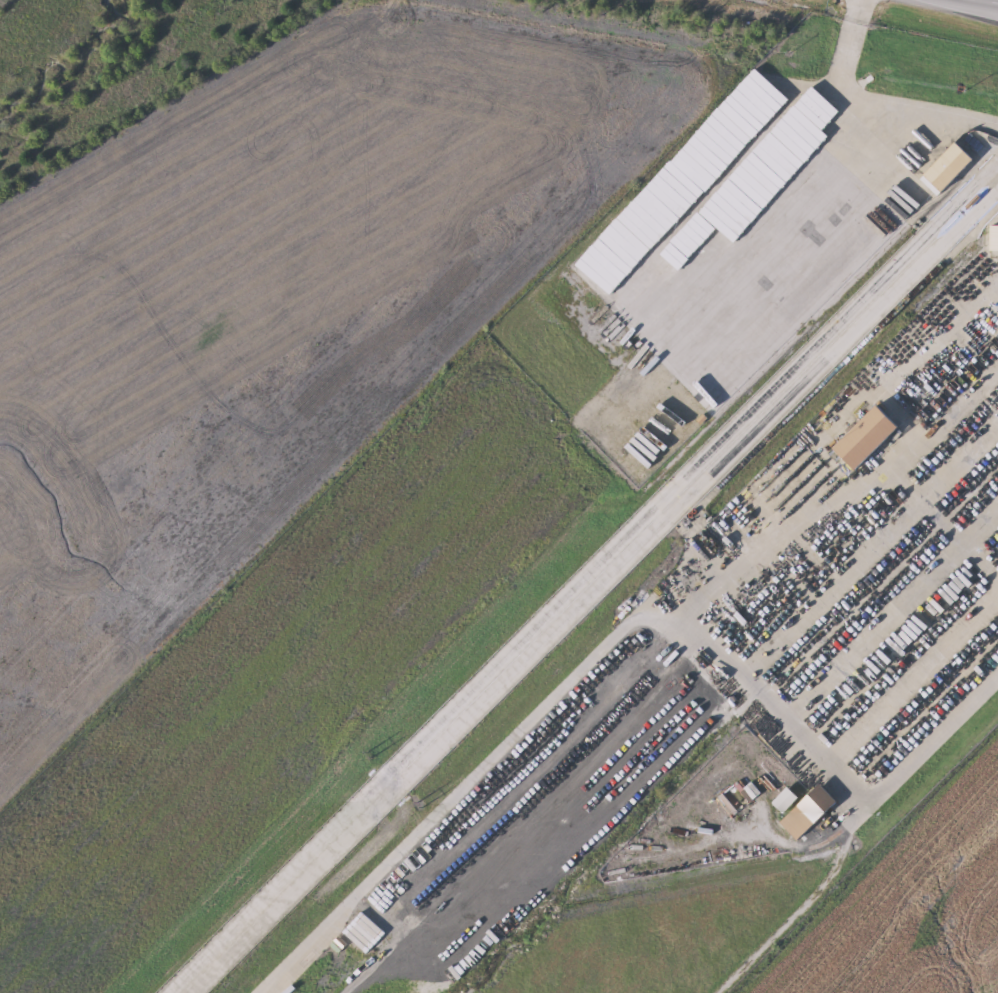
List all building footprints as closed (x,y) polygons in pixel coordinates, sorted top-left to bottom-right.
[(976,159),(944,191),(926,173),(958,141),(976,159)] [(903,427),(858,470),(836,447),(881,404),(903,427)] [(782,823),(822,784),(839,802),(799,841),(782,823)] [(784,812),(774,802),(789,788),(799,797),(784,812)]
